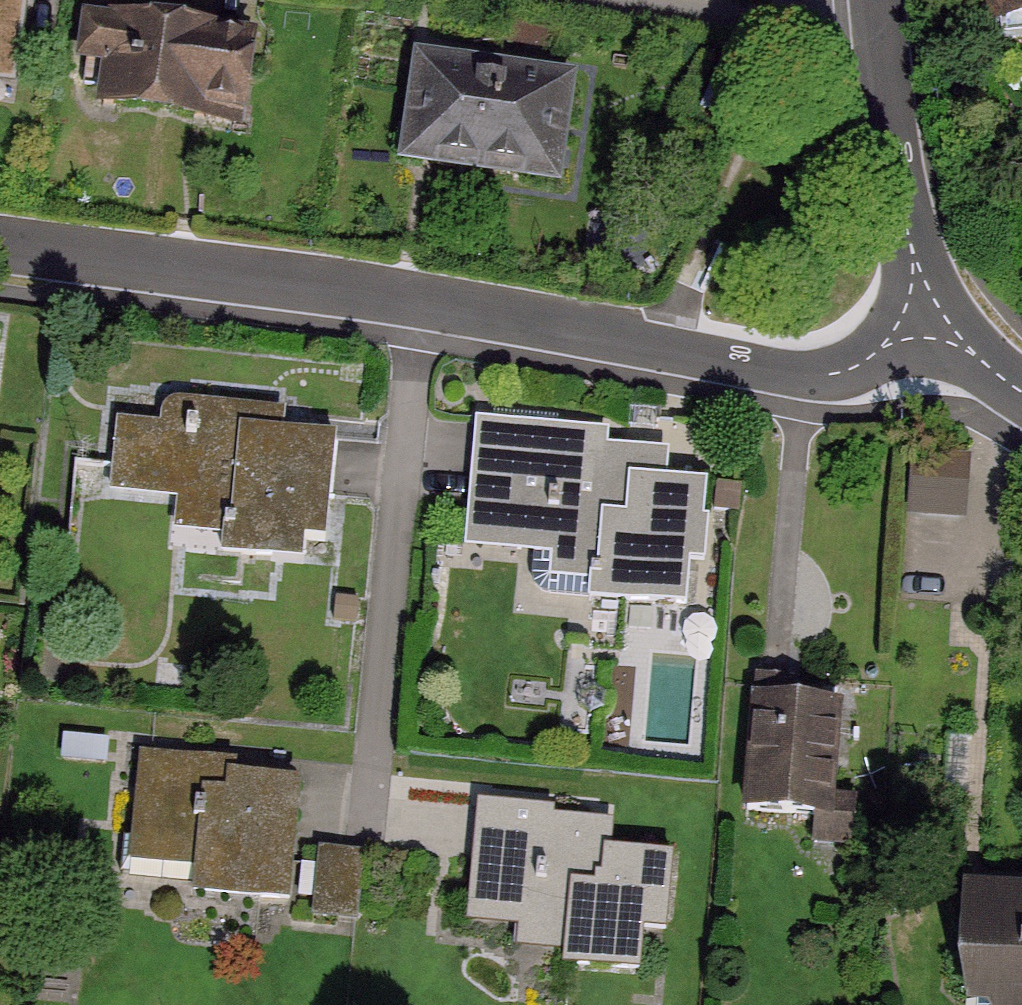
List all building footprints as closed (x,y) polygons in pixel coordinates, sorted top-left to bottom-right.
[(983,49),(1021,45),(1021,0),(978,0),(983,49)] [(252,41),(87,16),(80,65),(106,69),(100,108),(201,123),(238,129),(252,41)] [(567,79),(416,65),(407,157),(420,158),(558,171),(567,79)] [(179,423),(137,419),(130,495),(178,500),(174,535),(346,552),(358,435),(288,428),(290,411),(181,400),(179,423)] [(659,436),(489,423),(480,553),(590,561),(587,598),(695,606),(705,484),(656,480),(659,436)] [(918,513),(973,512),(971,451),(917,452),(918,513)] [(829,704),(749,699),(743,813),(823,817),(829,704)] [(320,773),(148,758),(136,889),(308,905),(320,773)] [(597,815),(492,806),(482,926),(589,935),(587,958),(661,964),(669,865),(593,859),(597,815)] [(318,905),(366,910),(372,850),(324,845),(318,905)] [(966,900),(960,1004),(1021,1004),(1021,903),(966,900)]
